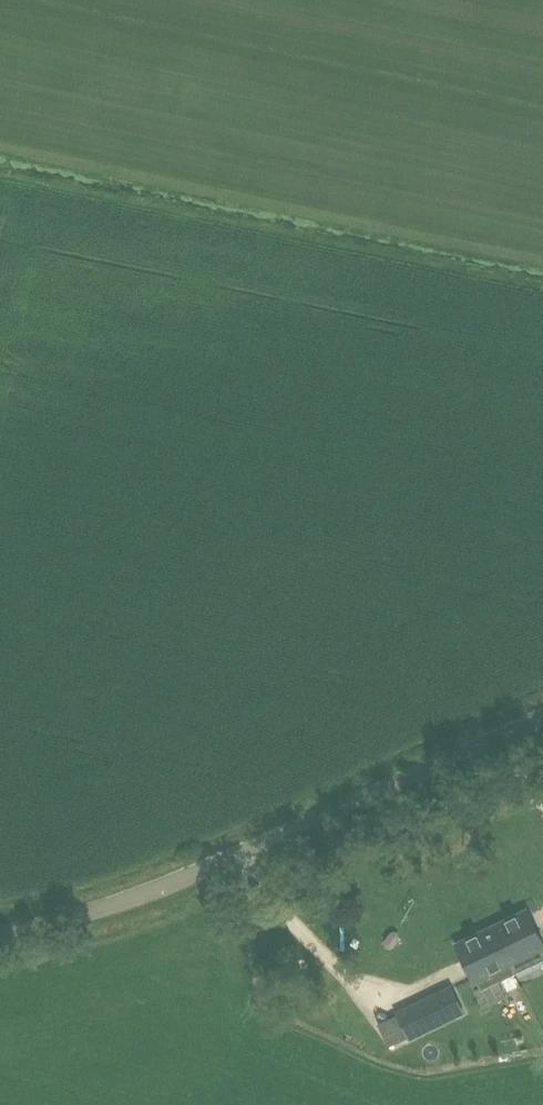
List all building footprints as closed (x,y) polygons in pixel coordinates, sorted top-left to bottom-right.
[(526,910),(490,928),(507,960),(542,942),(526,910)] [(490,928),(456,944),(474,977),(476,976),(481,984),(512,969),(507,960),(490,928)] [(450,985),(400,1010),(412,1033),(463,1007),(450,985)]
